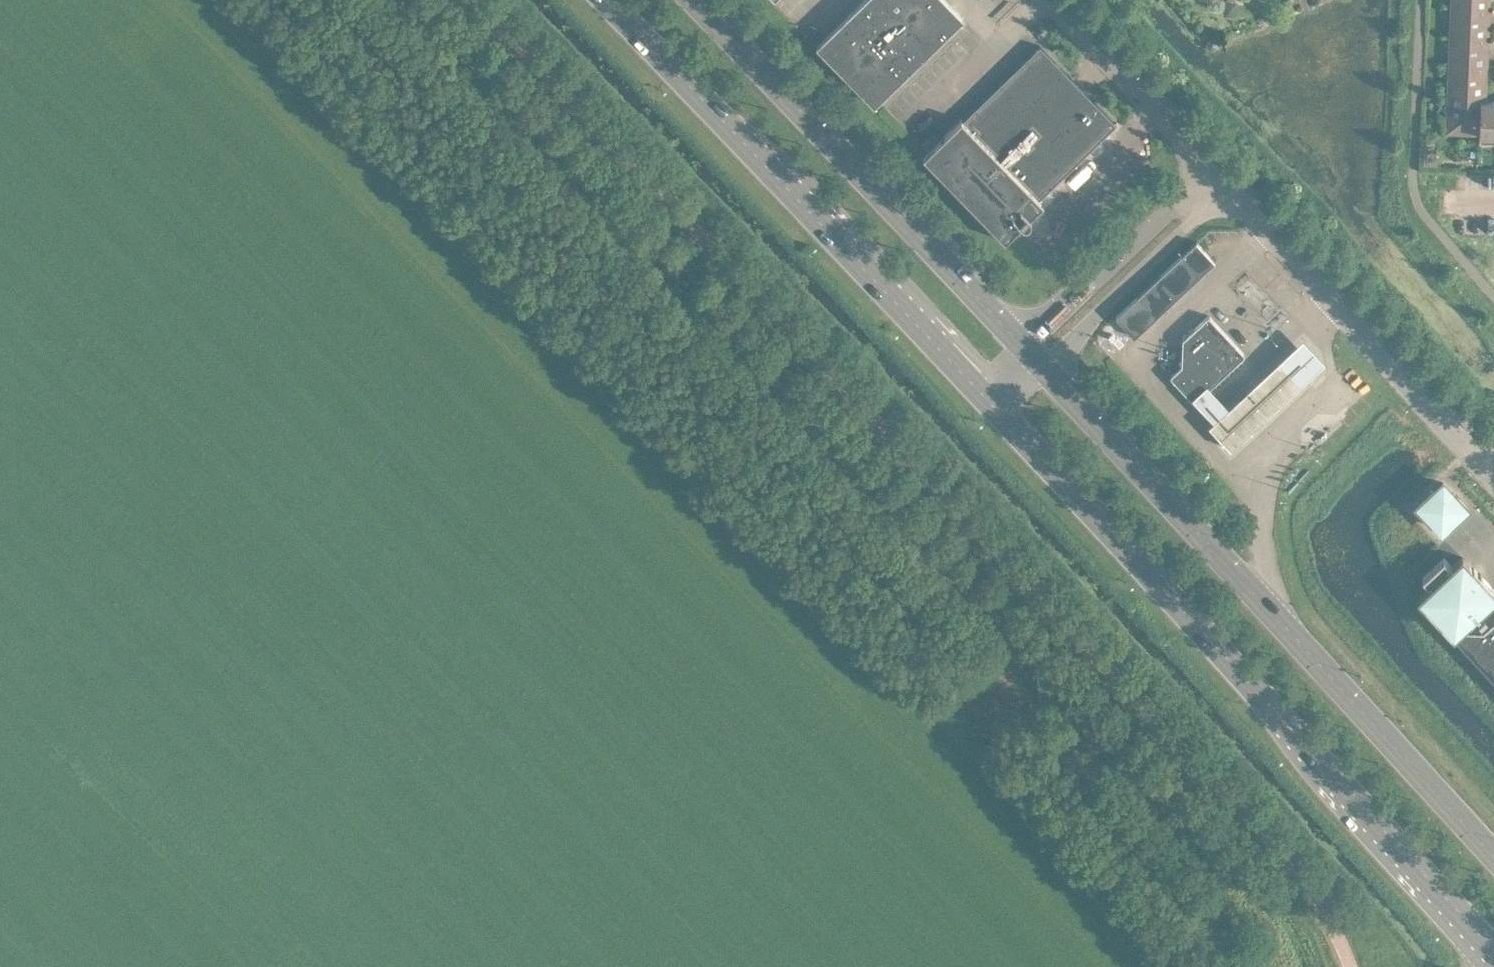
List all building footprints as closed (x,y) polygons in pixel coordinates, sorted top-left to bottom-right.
[(850,77),(874,102),(961,17),(945,0),(863,0),(861,2),(818,44),(850,77)] [(1450,6),(1449,35),(1488,36),(1489,8),(1450,6)] [(1449,35),(1448,64),(1487,65),(1488,36),(1449,35)] [(1031,218),(1030,217),(1030,215),(1043,203),(1039,198),(1117,123),(1116,122),(1115,123),(1039,45),(962,119),(961,118),(922,156),(1004,240),(1021,223),(1022,224),(1024,225),(1026,224),(1027,224),(1028,223),(1030,222),(1030,221),(1030,220),(1031,219),(1031,218)] [(1448,64),(1447,92),(1485,94),(1487,65),(1448,64)] [(1445,131),(1478,133),(1480,100),(1485,100),(1485,94),(1447,92),(1445,131)] [(1493,142),(1493,100),(1485,100),(1480,100),(1478,133),(1478,141),(1493,142)] [(1424,150),(1424,165),(1435,165),(1436,150),(1424,150)] [(1137,296),(1115,316),(1133,336),(1155,316),(1214,261),(1196,241),(1137,296)] [(1169,375),(1193,401),(1209,387),(1244,354),(1208,314),(1182,338),(1181,364),(1169,375)] [(1209,387),(1193,401),(1214,421),(1208,426),(1231,450),(1326,363),(1303,339),(1230,408),(1209,387)] [(1418,504),(1440,529),(1465,506),(1443,481),(1418,504)] [(1467,649),(1493,678),(1493,590),(1462,555),(1451,566),(1443,558),(1423,577),(1430,585),(1418,596),(1467,649)]
